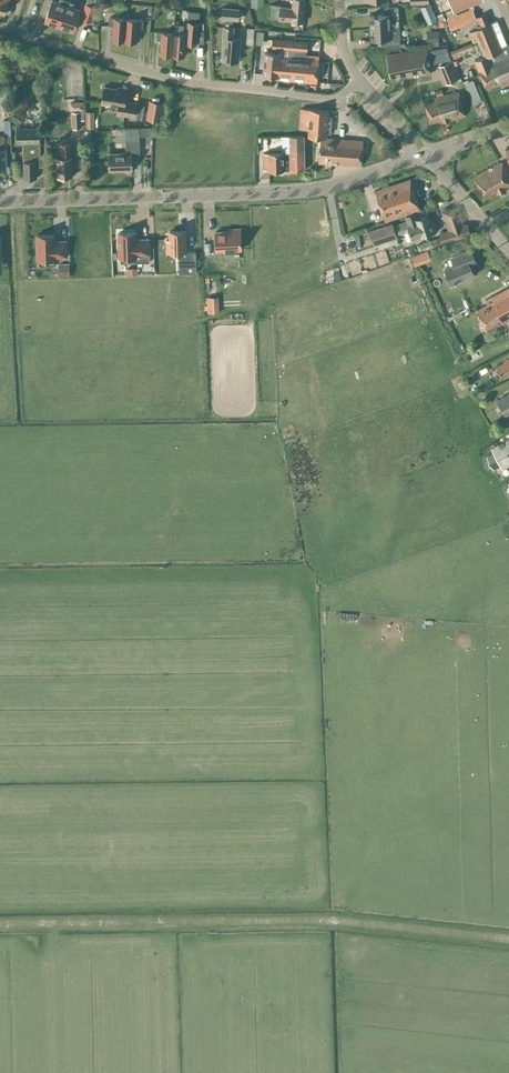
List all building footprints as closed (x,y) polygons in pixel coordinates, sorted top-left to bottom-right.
[(4,14),(9,0),(0,0),(0,13),(4,14)] [(44,22),(58,27),(67,2),(62,0),(59,0),(58,3),(51,1),(44,22)] [(270,18),(279,19),(291,20),(291,21),(303,22),(305,0),(293,0),(292,8),(281,7),(281,6),(271,5),(270,18)] [(453,13),(469,7),(473,5),(476,4),(475,0),(448,0),(453,13)] [(74,4),(67,2),(58,27),(72,32),(80,11),(73,8),(74,4)] [(437,20),(430,3),(420,7),(428,24),(437,20)] [(92,22),(96,8),(86,5),(81,19),(92,22)] [(239,19),(239,9),(223,7),(222,17),(225,18),(224,26),(223,37),(224,37),(222,60),(238,61),(240,38),(233,37),(234,27),(232,27),(232,18),(239,19)] [(369,16),(370,28),(399,26),(398,7),(384,8),(384,15),(369,16)] [(472,9),(472,8),(470,9),(453,16),(451,9),(446,11),(448,18),(447,18),(452,30),(460,27),(476,20),(472,9)] [(486,13),(477,16),(481,26),(468,32),(472,43),(478,41),(483,54),(480,55),(481,57),(474,60),(486,89),(498,84),(498,83),(504,80),(506,85),(508,84),(508,43),(500,47),(490,23),(486,13)] [(124,41),(126,19),(114,18),(109,18),(109,25),(113,26),(112,40),(124,41)] [(126,19),(124,41),(136,42),(137,28),(142,28),(143,20),(138,20),(126,19)] [(174,33),(172,56),(184,57),(185,44),(186,44),(186,45),(196,45),(196,43),(197,31),(198,23),(188,22),(187,34),(182,34),(183,25),(174,25),(174,33)] [(399,26),(370,28),(371,40),(386,39),(386,46),(400,45),(399,26)] [(427,45),(439,45),(438,31),(426,32),(427,45)] [(157,32),(156,40),(161,40),(160,55),(172,56),(174,33),(162,32),(157,32)] [(306,51),(307,51),(308,42),(272,39),(271,52),(265,51),(263,75),(278,76),(278,79),(316,83),(319,56),(306,55),(306,51)] [(473,47),(471,42),(450,50),(454,59),(459,57),(457,53),(473,47)] [(427,51),(429,64),(432,63),(451,60),(446,48),(432,50),(427,51)] [(407,78),(431,74),(429,64),(427,51),(426,49),(387,56),(390,77),(403,74),(407,78)] [(454,62),(453,60),(439,66),(445,84),(460,78),(455,65),(454,62)] [(464,82),(469,91),(479,86),(474,77),(464,82)] [(125,101),(127,89),(118,87),(118,89),(104,87),(101,103),(118,106),(117,114),(133,116),(136,103),(125,101)] [(438,123),(464,116),(458,91),(433,98),(434,102),(424,104),(429,123),(437,121),(438,123)] [(150,101),(147,119),(157,120),(160,121),(163,103),(160,102),(150,101)] [(83,102),(70,102),(70,110),(80,110),(84,109),(83,102)] [(328,110),(310,109),(300,108),(299,129),(308,129),(308,136),(320,137),(318,162),(361,166),(363,141),(330,138),(326,138),(328,110)] [(80,112),(72,112),(73,128),(81,128),(81,121),(84,120),(84,109),(80,110),(80,112)] [(10,119),(17,124),(20,118),(13,114),(10,119)] [(37,178),(36,161),(36,156),(41,155),(40,128),(16,128),(17,143),(22,143),(23,178),(37,178)] [(126,153),(109,154),(109,170),(132,169),(131,154),(140,154),(139,135),(139,129),(125,130),(126,153)] [(11,136),(5,136),(5,135),(0,135),(0,168),(6,168),(5,152),(12,152),(11,136)] [(269,169),(269,171),(283,170),(283,169),(290,169),(290,170),(304,170),(303,135),(290,136),(290,152),(263,153),(263,170),(269,169)] [(61,144),(61,151),(62,158),(56,158),(57,177),(72,176),(71,157),(70,144),(61,144)] [(508,188),(508,177),(501,162),(473,177),(484,197),(495,191),(497,194),(508,188)] [(373,230),(369,231),(374,245),(378,244),(395,238),(394,235),(404,232),(406,232),(405,229),(408,228),(409,231),(412,239),(420,236),(421,237),(437,232),(432,218),(429,218),(428,214),(417,218),(415,211),(420,209),(410,179),(375,191),(385,221),(404,214),(407,221),(391,226),(390,224),(373,230)] [(422,243),(417,244),(419,251),(425,249),(443,243),(455,239),(455,240),(470,235),(467,224),(461,226),(457,215),(455,208),(442,213),(445,220),(449,230),(440,234),(441,237),(422,243)] [(229,231),(215,232),(216,250),(241,249),(240,229),(229,229),(229,231)] [(185,231),(170,231),(170,253),(178,253),(179,264),(186,264),(186,273),(196,272),(196,252),(185,252),(185,231)] [(135,232),(119,233),(119,257),(121,257),(121,262),(128,261),(127,257),(135,257),(135,262),(150,262),(149,238),(139,239),(140,240),(136,240),(135,232)] [(54,234),(37,235),(38,259),(54,259),(54,256),(67,256),(66,241),(58,241),(58,242),(54,242),(54,234)] [(465,237),(455,242),(457,248),(468,244),(465,237)] [(474,257),(470,249),(451,258),(454,265),(444,269),(451,284),(474,274),(468,260),(474,257)] [(430,258),(427,251),(411,257),(414,264),(430,258)] [(69,277),(69,266),(59,266),(59,267),(59,276),(59,277),(69,277)] [(492,297),(494,301),(476,310),(488,331),(503,322),(504,324),(508,321),(508,287),(492,297)] [(210,297),(206,297),(207,313),(219,312),(219,297),(219,296),(210,297)] [(503,361),(504,362),(497,366),(503,377),(508,374),(508,358),(503,361)] [(497,400),(505,414),(508,412),(508,393),(497,400)] [(491,449),(493,453),(487,456),(494,467),(500,464),(502,469),(508,465),(508,439),(491,449)]
